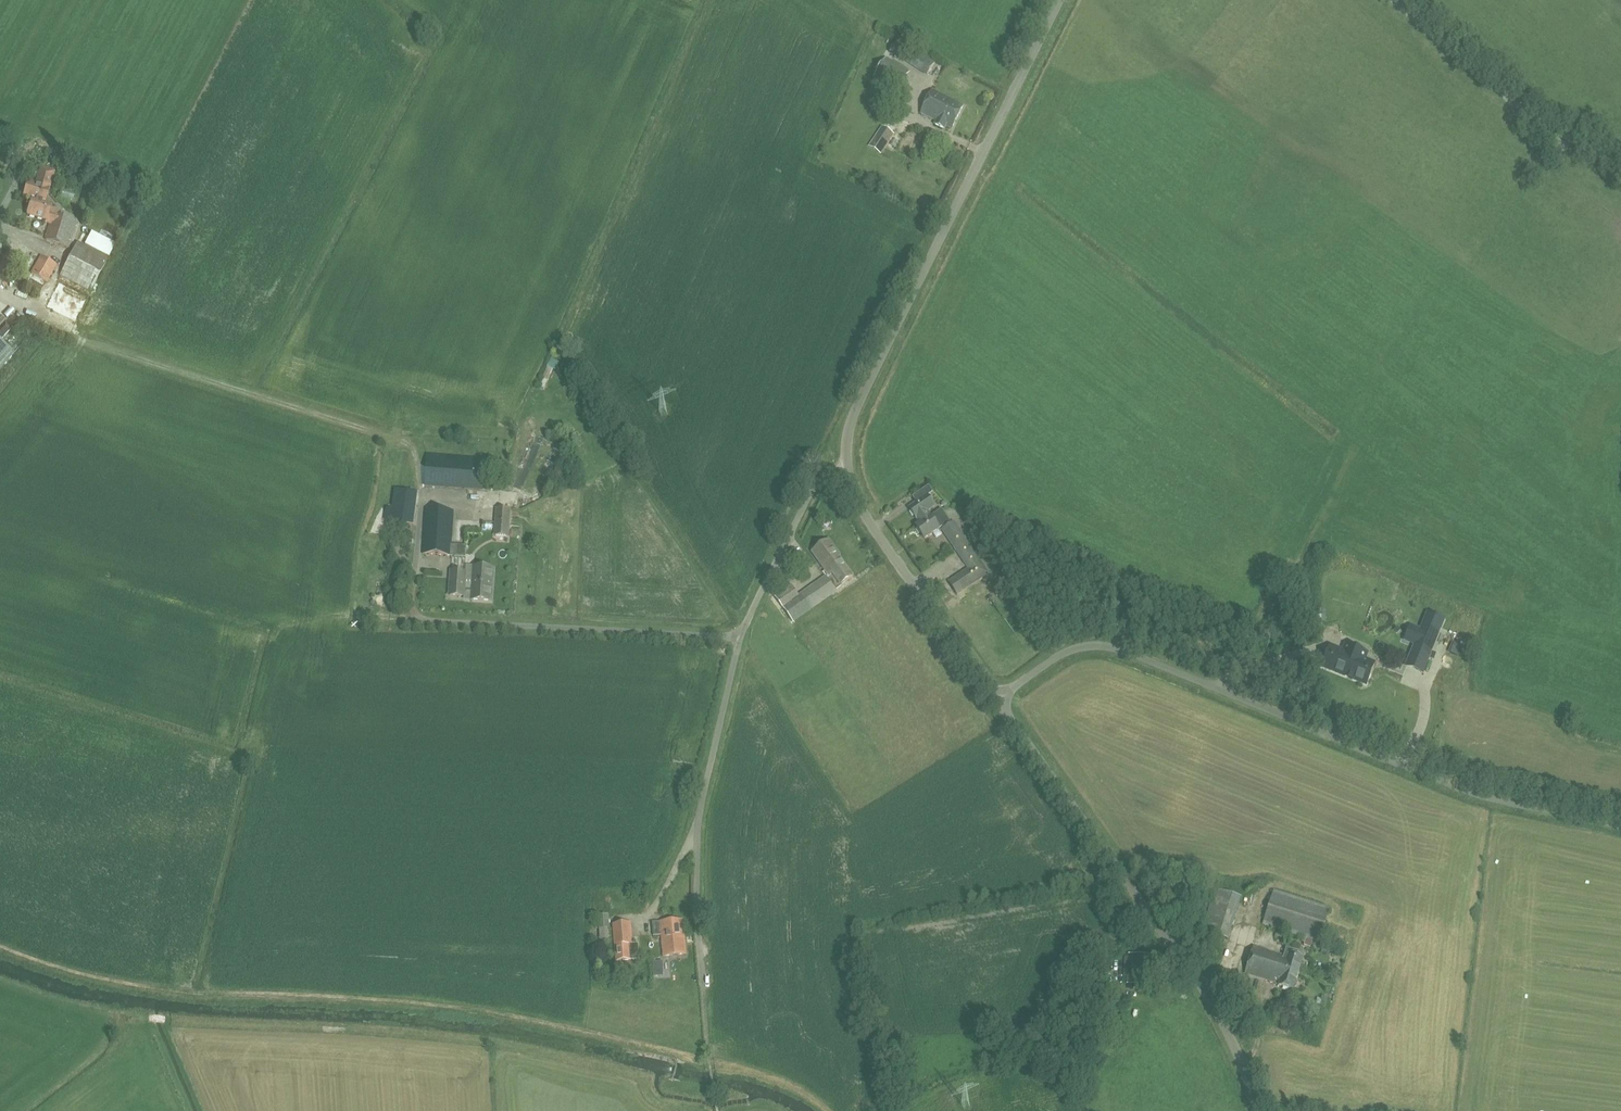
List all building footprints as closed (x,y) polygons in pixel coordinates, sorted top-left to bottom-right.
[(889,54),(926,78),(936,63),(926,56),(924,58),(897,41),(889,54)] [(874,77),(880,81),(896,92),(899,89),(910,73),(886,58),(874,77)] [(952,129),(964,105),(933,90),(921,113),(937,121),(935,125),(944,130),(946,126),(952,129)] [(881,126),(868,147),(880,155),(894,134),(881,126)] [(23,198),(31,200),(31,198),(45,202),(53,172),(41,169),(36,184),(28,181),(23,198)] [(98,195),(101,186),(93,183),(90,192),(98,195)] [(45,239),(69,248),(77,222),(59,216),(60,211),(50,208),(51,204),(45,202),(31,198),(31,200),(27,215),(50,222),(45,239)] [(91,232),(85,244),(109,256),(115,244),(91,232)] [(77,242),(60,276),(91,292),(108,258),(77,242)] [(41,256),(26,283),(41,292),(56,265),(41,256)] [(88,300),(59,283),(42,312),(72,329),(88,300)] [(0,343),(0,370),(14,355),(0,343)] [(489,491),(492,460),(465,457),(427,455),(425,486),(489,491)] [(414,524),(419,491),(395,489),(393,508),(387,507),(385,521),(414,524)] [(909,508),(913,513),(916,518),(917,518),(921,523),(916,526),(925,539),(942,526),(944,528),(951,523),(941,509),(931,516),(927,511),(935,506),(931,501),(927,496),(909,508)] [(427,509),(424,554),(452,556),(465,557),(466,545),(452,544),(454,511),(427,509)] [(496,535),(508,536),(510,510),(497,509),(496,535)] [(954,522),(951,523),(944,528),(942,529),(968,568),(949,581),(957,594),(988,573),(954,522)] [(836,554),(838,556),(839,554),(829,539),(813,551),(826,570),(830,568),(825,561),(836,554)] [(854,578),(838,556),(836,554),(825,561),(830,568),(826,570),(830,576),(828,578),(836,589),(840,587),(841,588),(854,578)] [(452,572),(450,595),(464,596),(465,592),(471,592),(471,600),(492,601),(494,569),(473,567),(472,577),(466,577),(466,573),(452,572)] [(828,578),(827,577),(799,596),(783,608),(792,621),(836,590),(836,589),(828,578)] [(783,608),(799,596),(792,586),(776,598),(783,608)] [(391,605),(404,606),(404,592),(391,591),(391,605)] [(1426,662),(1443,621),(1426,614),(1409,656),(1426,662)] [(1328,670),(1366,684),(1375,661),(1364,657),(1365,652),(1347,645),(1345,649),(1337,646),(1330,663),(1328,670)] [(1202,930),(1227,939),(1241,897),(1216,888),(1202,930)] [(1319,941),(1330,908),(1274,891),(1263,923),(1319,941)] [(609,916),(598,917),(599,917),(600,945),(611,944),(609,916)] [(672,936),(685,935),(685,934),(684,934),(683,919),(653,922),(654,936),(662,935),(663,939),(672,938),(672,936)] [(613,925),(615,945),(616,960),(639,958),(638,943),(633,943),(631,923),(613,925)] [(672,938),(663,939),(664,956),(687,954),(685,935),(672,936),(672,938)] [(1245,972),(1269,980),(1279,983),(1278,985),(1293,990),(1303,958),(1297,956),(1299,951),(1286,947),(1284,955),(1278,954),(1254,946),(1245,972)] [(1145,955),(1129,954),(1128,983),(1144,984),(1145,955)]
